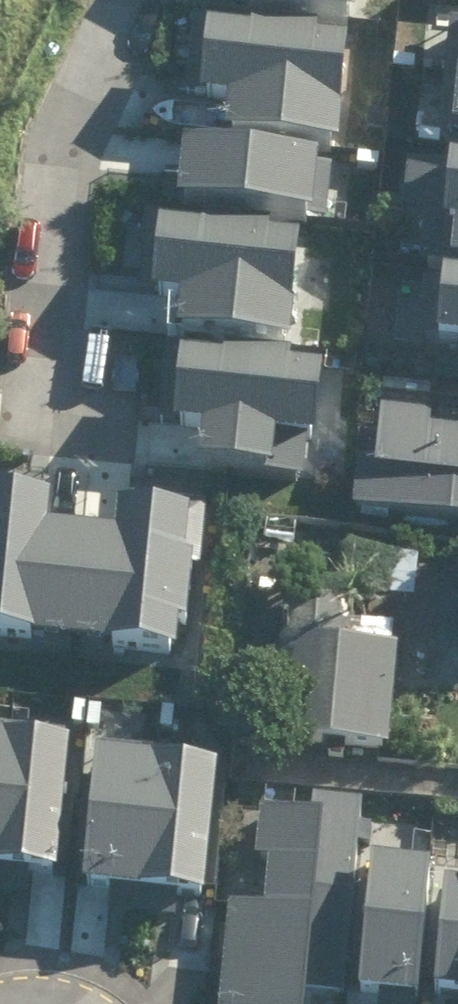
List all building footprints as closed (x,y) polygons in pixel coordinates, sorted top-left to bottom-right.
[(356,13),(357,0),(247,0),(246,3),(356,13)] [(230,101),(228,132),(343,142),(351,38),(321,36),(322,22),(198,12),(192,85),(204,86),(203,98),(230,101)] [(184,201),(327,211),(331,155),(187,145),(184,201)] [(457,261),(457,164),(409,160),(404,215),(425,217),(422,258),(457,261)] [(180,328),(293,339),(304,235),(271,232),(273,218),(149,206),(143,260),(161,262),(158,293),(184,296),(180,328)] [(428,275),(423,324),(446,326),(444,340),(457,341),(457,277),(428,275)] [(198,460),(305,470),(308,435),(318,436),(325,368),(292,364),(293,351),(184,340),(183,352),(170,351),(166,397),(179,398),(177,422),(202,424),(198,460)] [(355,504),(457,512),(457,424),(438,422),(439,413),(384,409),(380,453),(359,451),(355,504)] [(181,646),(183,620),(190,621),(196,554),(207,555),(213,494),(129,487),(125,535),(52,528),(55,495),(47,495),(48,483),(0,479),(0,629),(181,646)] [(364,548),(362,589),(416,592),(419,551),(364,548)] [(294,580),(289,737),(395,741),(399,618),(345,616),(346,582),(294,580)] [(63,873),(74,730),(0,724),(0,868),(63,873)] [(88,886),(206,898),(221,749),(103,737),(88,886)] [(368,795),(318,790),(316,809),(262,805),(257,853),(275,855),(271,904),(233,901),(224,1003),(313,1003),(314,988),(351,991),(368,795)] [(363,992),(423,996),(433,855),(373,850),(363,992)] [(445,882),(436,990),(457,992),(457,884),(445,882)]
